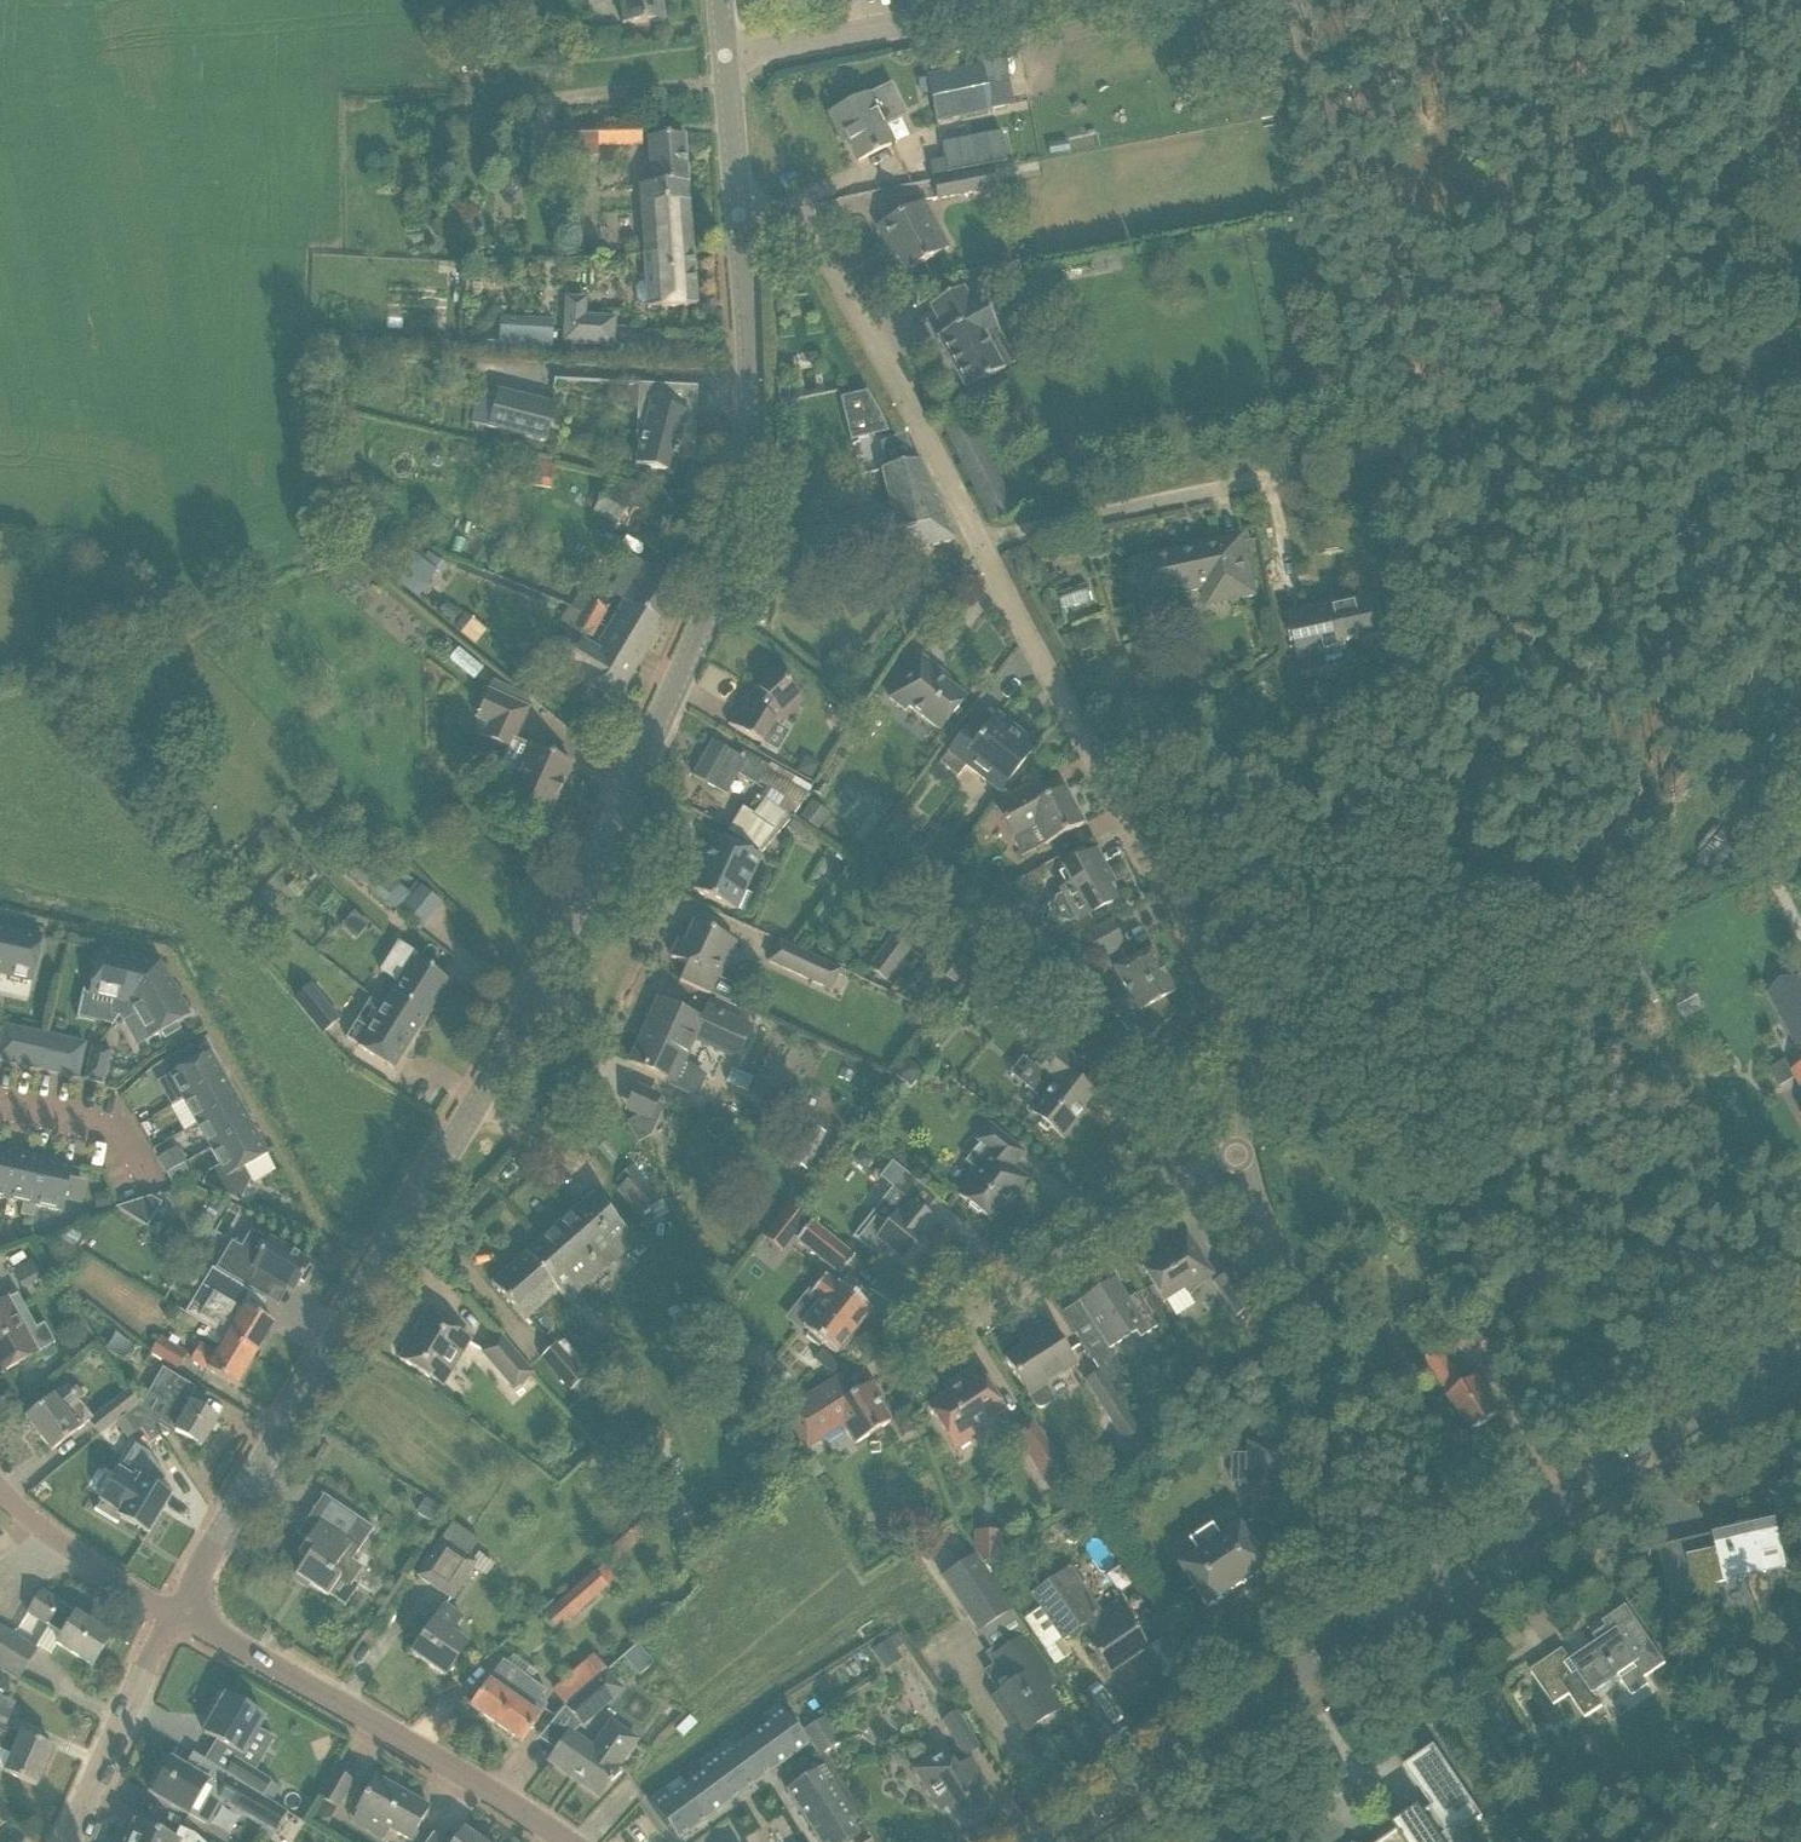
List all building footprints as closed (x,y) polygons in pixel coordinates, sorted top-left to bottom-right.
[(622,24),(664,20),(662,0),(619,0),(622,24)] [(927,76),(932,100),(937,121),(991,110),(982,64),(927,76)] [(877,116),(900,104),(890,84),(829,114),(839,135),(844,133),(858,161),(880,151),(891,145),(877,116)] [(564,126),(563,157),(597,156),(598,147),(641,145),(641,123),(564,126)] [(1001,132),(942,143),(948,173),(1007,162),(1001,132)] [(644,254),(692,251),(685,136),(648,139),(651,185),(639,186),(644,254)] [(1067,142),(1048,145),(1049,154),(1068,151),(1067,142)] [(932,181),(936,201),(994,190),(991,170),(932,181)] [(502,181),(500,185),(500,190),(503,194),(508,196),(513,196),(517,193),(519,188),(518,183),(515,179),(511,177),(506,178),(502,181)] [(898,215),(877,226),(887,245),(891,243),(906,271),(927,260),(942,251),(917,205),(898,215)] [(692,251),(644,254),(646,284),(640,284),(636,289),(636,300),(642,304),(647,304),(647,308),(696,305),(692,251)] [(950,294),(929,305),(944,333),(937,337),(965,390),(987,378),(1004,369),(1005,369),(986,335),(997,330),(998,329),(980,295),(970,300),(963,287),(950,294)] [(615,318),(586,317),(587,299),(565,297),(562,343),(613,346),(615,318)] [(551,354),(553,320),(501,318),(501,352),(551,354)] [(671,411),(673,386),(649,384),(639,384),(639,385),(635,452),(637,453),(634,464),(672,474),(676,458),(692,459),(693,459),(695,417),(694,417),(686,415),(671,411)] [(781,386),(780,401),(789,401),(790,387),(781,386)] [(487,429),(546,444),(556,405),(497,390),(487,429)] [(865,392),(840,398),(850,440),(875,434),(865,392)] [(1015,401),(972,422),(1009,496),(1052,474),(1015,401)] [(861,446),(861,462),(876,463),(877,447),(861,446)] [(431,454),(430,460),(433,464),(438,466),(443,463),(444,458),(441,453),(436,452),(431,454)] [(800,536),(803,552),(809,575),(859,564),(859,563),(954,541),(918,462),(881,470),(891,515),(850,524),(848,517),(828,521),(829,529),(800,536)] [(602,493),(591,509),(638,543),(649,528),(602,493)] [(1135,561),(1140,584),(1144,601),(1203,588),(1208,607),(1211,607),(1211,605),(1255,595),(1242,537),(1202,546),(1135,561)] [(637,667),(664,622),(663,622),(683,587),(646,565),(634,585),(624,601),(598,643),(637,667)] [(1085,585),(1055,594),(1060,610),(1090,601),(1085,585)] [(562,621),(572,627),(591,638),(607,610),(578,594),(567,613),(562,621)] [(1387,635),(1378,594),(1289,614),(1299,662),(1301,662),(1347,651),(1345,644),(1387,635)] [(467,614),(457,626),(463,630),(460,633),(474,644),(486,630),(467,614)] [(637,667),(598,643),(595,648),(582,640),(564,669),(582,679),(581,681),(616,702),(637,667)] [(889,697),(906,710),(909,706),(940,730),(966,698),(938,676),(942,672),(921,656),(889,697)] [(746,693),(728,724),(749,736),(761,744),(777,753),(790,732),(778,725),(804,700),(794,690),(778,672),(752,696),(746,693)] [(482,736),(511,749),(528,709),(487,690),(475,719),(487,725),(482,736)] [(939,762),(957,776),(966,765),(1000,791),(1021,765),(1036,746),(997,715),(982,734),(969,725),(954,744),(939,762)] [(1132,731),(1140,748),(1166,734),(1157,718),(1132,731)] [(713,741),(693,776),(714,788),(721,792),(725,794),(739,771),(759,782),(769,766),(745,753),(743,756),(741,755),(740,756),(734,753),(713,741)] [(506,798),(506,799),(548,818),(557,797),(557,798),(563,785),(572,765),(550,755),(525,746),(502,796),(506,798)] [(1775,766),(1766,759),(1759,770),(1768,776),(1775,766)] [(993,804),(1012,839),(1035,827),(1045,845),(1083,824),(1064,788),(1047,797),(1038,780),(993,804)] [(736,825),(731,832),(758,850),(768,833),(771,835),(784,814),(764,801),(755,816),(745,810),(735,825),(736,825)] [(791,817),(784,825),(800,839),(807,831),(791,817)] [(745,891),(761,856),(734,844),(712,834),(702,855),(707,858),(692,890),(714,901),(736,910),(737,908),(745,912),(753,894),(745,891)] [(335,861),(418,931),(442,903),(421,885),(412,895),(348,844),(335,861)] [(1058,890),(1060,895),(1055,898),(1052,908),(1059,921),(1069,924),(1094,911),(1115,899),(1107,884),(1113,880),(1106,868),(1100,871),(1092,856),(1061,873),(1067,885),(1058,890)] [(896,905),(887,916),(893,922),(902,911),(896,905)] [(1085,934),(1099,960),(1103,958),(1124,946),(1110,921),(1089,932),(1085,934)] [(687,965),(680,980),(710,994),(735,941),(694,922),(681,951),(675,949),(671,957),(687,965)] [(42,937),(0,928),(0,976),(32,983),(42,937)] [(867,968),(885,981),(910,950),(892,936),(867,968)] [(767,963),(830,992),(841,970),(778,942),(767,963)] [(355,1022),(345,1038),(358,1046),(357,1047),(394,1069),(426,1016),(449,981),(414,959),(417,955),(398,943),(381,971),(398,982),(390,995),(368,1030),(355,1022)] [(1142,1009),(1122,1020),(1122,1019),(1120,1019),(1122,1022),(1144,1045),(1172,1017),(1163,999),(1174,993),(1150,948),(1114,968),(1129,996),(1133,993),(1142,1009)] [(119,1017),(159,963),(98,950),(88,995),(112,1001),(109,1015),(119,1017)] [(959,953),(950,965),(966,977),(975,966),(959,953)] [(176,1024),(189,1017),(159,963),(119,1017),(122,1022),(135,1015),(149,1040),(161,1033),(164,1038),(180,1029),(176,1024)] [(1685,974),(1668,983),(1678,1001),(1676,1002),(1685,1018),(1704,1008),(1685,974)] [(1769,993),(1796,1043),(1800,1041),(1800,986),(1797,978),(1769,993)] [(898,980),(891,989),(896,993),(903,984),(898,980)] [(295,998),(293,1000),(322,1034),(323,1034),(339,1020),(310,986),(295,998)] [(630,1062),(652,1072),(672,1081),(671,1085),(695,1096),(704,1076),(683,1062),(694,1038),(737,1057),(751,1027),(707,1007),(701,1020),(680,1010),(658,1000),(630,1062)] [(1020,1027),(1041,1043),(1051,1029),(1030,1013),(1020,1027)] [(47,1036),(4,1026),(0,1042),(0,1061),(40,1069),(47,1036)] [(77,1078),(85,1044),(47,1036),(40,1069),(77,1078)] [(1038,1072),(1026,1087),(1041,1099),(1030,1113),(1041,1121),(1038,1124),(1047,1131),(1049,1128),(1063,1139),(1077,1122),(1074,1119),(1094,1094),(1073,1077),(1083,1064),(1054,1041),(1033,1067),(1038,1072)] [(103,1083),(111,1051),(92,1046),(85,1079),(103,1083)] [(183,1101),(223,1078),(209,1053),(169,1076),(177,1090),(166,1096),(172,1107),(183,1101)] [(908,1061),(897,1074),(907,1082),(914,1081),(921,1072),(908,1061)] [(1800,1088),(1800,1065),(1792,1070),(1800,1088)] [(196,1125),(237,1102),(223,1078),(183,1101),(196,1125)] [(210,1149),(250,1126),(237,1102),(196,1125),(210,1149)] [(640,1116),(628,1122),(639,1142),(650,1136),(663,1110),(646,1102),(640,1116)] [(152,1118),(139,1125),(146,1137),(159,1130),(152,1118)] [(964,1162),(975,1171),(957,1194),(991,1221),(1011,1196),(1015,1199),(1030,1181),(1013,1167),(1024,1153),(988,1124),(975,1139),(980,1143),(973,1151),(964,1162)] [(788,1162),(807,1172),(825,1134),(806,1125),(788,1162)] [(244,1168),(267,1155),(250,1126),(210,1149),(220,1166),(207,1173),(202,1184),(239,1202),(251,1180),(244,1168)] [(176,1149),(158,1159),(166,1173),(183,1164),(184,1163),(176,1149)] [(17,1154),(0,1151),(0,1198),(7,1200),(17,1154)] [(34,1206),(44,1160),(17,1154),(7,1200),(23,1203),(20,1215),(32,1218),(35,1206),(34,1206)] [(62,1212),(72,1167),(44,1160),(34,1206),(35,1206),(62,1212)] [(853,1236),(877,1256),(884,1246),(907,1265),(930,1236),(925,1233),(935,1220),(926,1212),(937,1198),(905,1172),(904,1172),(891,1162),(879,1177),(892,1188),(853,1236)] [(183,1164),(166,1173),(168,1177),(170,1181),(183,1176),(187,1170),(183,1164)] [(617,1177),(623,1183),(616,1190),(637,1213),(657,1194),(632,1164),(617,1177)] [(107,1193),(94,1195),(96,1208),(109,1206),(107,1193)] [(491,1284),(507,1302),(525,1321),(558,1292),(567,1303),(635,1242),(593,1194),(491,1284)] [(147,1228),(161,1204),(150,1197),(115,1208),(147,1228)] [(662,1200),(650,1206),(656,1218),(668,1213),(662,1200)] [(762,1237),(781,1253),(808,1220),(789,1206),(762,1237)] [(797,1239),(821,1259),(839,1273),(853,1256),(810,1222),(797,1239)] [(28,1231),(17,1235),(20,1242),(31,1238),(28,1231)] [(1193,1288),(1213,1275),(1186,1233),(1167,1245),(1169,1248),(1141,1266),(1154,1287),(1163,1301),(1166,1300),(1176,1316),(1194,1305),(1186,1292),(1193,1288)] [(312,1269),(308,1266),(310,1263),(269,1238),(257,1257),(231,1241),(215,1268),(262,1296),(272,1280),(293,1292),(300,1280),(304,1283),(312,1269)] [(25,1250),(6,1261),(22,1289),(23,1288),(47,1275),(36,1256),(30,1259),(25,1250)] [(216,1271),(207,1285),(228,1297),(210,1329),(226,1339),(255,1356),(274,1325),(257,1314),(265,1300),(216,1271)] [(1213,1281),(1236,1316),(1253,1306),(1230,1271),(1213,1281)] [(819,1347),(822,1343),(835,1354),(871,1310),(854,1296),(861,1289),(846,1277),(840,1284),(838,1283),(837,1286),(824,1276),(811,1293),(823,1303),(803,1328),(808,1333),(805,1336),(819,1347)] [(1092,1360),(1100,1372),(1106,1382),(1122,1371),(1108,1349),(1136,1332),(1140,1338),(1157,1327),(1136,1294),(1127,1299),(1114,1278),(1063,1311),(1064,1313),(1063,1314),(1092,1360)] [(1,1373),(37,1353),(8,1300),(0,1304),(0,1371),(1,1373)] [(399,1359),(443,1385),(470,1340),(427,1314),(399,1359)] [(1005,1360),(1018,1381),(1028,1395),(1035,1406),(1037,1407),(1039,1408),(1042,1407),(1046,1406),(1048,1404),(1050,1401),(1051,1399),(1051,1394),(1045,1385),(1075,1365),(1060,1342),(1047,1322),(1031,1332),(1036,1340),(1005,1360)] [(533,1374),(501,1336),(481,1353),(513,1390),(533,1374)] [(160,1338),(151,1353),(162,1360),(171,1345),(160,1338)] [(200,1345),(191,1359),(208,1370),(207,1370),(215,1375),(236,1387),(255,1356),(226,1339),(216,1355),(200,1345)] [(592,1388),(584,1379),(586,1377),(555,1344),(540,1357),(570,1390),(572,1388),(580,1398),(592,1388)] [(1448,1396),(1471,1431),(1500,1413),(1477,1377),(1466,1384),(1445,1350),(1430,1360),(1428,1357),(1425,1359),(1449,1396),(1448,1396)] [(927,1407),(951,1444),(1004,1410),(989,1387),(976,1367),(956,1380),(959,1386),(927,1407)] [(158,1421),(175,1431),(200,1446),(216,1419),(188,1402),(196,1389),(162,1369),(148,1392),(160,1399),(169,1404),(158,1421)] [(1138,1432),(1106,1382),(1100,1372),(1086,1381),(1124,1441),(1138,1432)] [(778,1414),(792,1437),(801,1452),(843,1426),(855,1443),(869,1435),(890,1422),(877,1401),(881,1399),(871,1382),(846,1399),(834,1380),(778,1414)] [(78,1429),(64,1412),(79,1400),(68,1387),(53,1398),(53,1397),(26,1418),(51,1450),(70,1435),(78,1429)] [(99,1434),(116,1422),(129,1411),(138,1404),(127,1391),(89,1421),(99,1434)] [(129,1411),(116,1422),(127,1437),(140,1428),(149,1441),(159,1434),(155,1427),(140,1407),(138,1404),(129,1411)] [(1013,1430),(1044,1479),(1063,1467),(1031,1418),(1013,1430)] [(910,1420),(899,1423),(903,1435),(914,1431),(910,1420)] [(598,1431),(589,1438),(599,1449),(607,1442),(598,1431)] [(92,1506),(81,1493),(113,1467),(93,1442),(37,1486),(68,1525),(92,1506)] [(1250,1496),(1285,1496),(1286,1443),(1251,1443),(1250,1496)] [(134,1446),(95,1511),(115,1522),(119,1516),(148,1533),(169,1498),(157,1491),(164,1479),(153,1461),(147,1454),(134,1446)] [(299,1552),(307,1558),(295,1575),(328,1596),(340,1579),(349,1585),(361,1567),(351,1561),(374,1528),(326,1496),(303,1529),(311,1535),(299,1552)] [(427,1499),(417,1513),(432,1523),(442,1509),(427,1499)] [(1688,1553),(1693,1577),(1699,1599),(1717,1595),(1715,1584),(1786,1567),(1773,1516),(1713,1530),(1715,1537),(1704,1540),(1706,1549),(1688,1553)] [(880,1522),(879,1533),(887,1540),(897,1536),(899,1525),(891,1518),(880,1522)] [(1182,1567),(1209,1607),(1269,1566),(1242,1526),(1224,1538),(1214,1524),(1191,1540),(1200,1554),(1182,1567)] [(451,1598),(475,1563),(442,1541),(418,1576),(451,1598)] [(943,1576),(978,1630),(1009,1609),(974,1556),(943,1576)] [(991,1559),(983,1564),(989,1574),(998,1569),(991,1559)] [(1148,1647),(1117,1602),(1101,1613),(1069,1567),(1031,1594),(1049,1621),(1063,1641),(1078,1630),(1108,1674),(1148,1647)] [(543,1616),(558,1631),(608,1585),(594,1571),(543,1616)] [(37,1645),(51,1653),(57,1644),(92,1666),(110,1637),(76,1616),(77,1614),(41,1592),(28,1613),(49,1626),(37,1645)] [(1129,1598),(1128,1603),(1132,1608),(1138,1609),(1143,1605),(1143,1599),(1140,1595),(1134,1594),(1129,1598)] [(412,1654),(444,1676),(466,1644),(450,1633),(461,1617),(445,1605),(425,1634),(412,1654)] [(1562,1650),(1531,1671),(1546,1693),(1554,1705),(1569,1694),(1585,1717),(1602,1706),(1593,1692),(1617,1676),(1631,1697),(1649,1685),(1644,1678),(1665,1663),(1639,1625),(1626,1605),(1602,1621),(1610,1633),(1569,1660),(1562,1650)] [(18,1679),(36,1650),(0,1627),(0,1668),(18,1679)] [(1045,1689),(1053,1684),(1023,1639),(996,1657),(1013,1683),(991,1698),(1010,1726),(1017,1721),(1025,1733),(1041,1723),(1044,1727),(1058,1717),(1055,1713),(1060,1710),(1045,1689)] [(551,1691),(564,1705),(606,1668),(593,1654),(551,1691)] [(538,1717),(547,1705),(539,1700),(546,1691),(503,1660),(493,1674),(492,1674),(470,1706),(521,1742),(539,1718),(538,1717)] [(565,1707),(578,1722),(620,1685),(607,1671),(565,1707)] [(1498,1693),(1480,1703),(1495,1731),(1513,1722),(1498,1693)] [(203,1733),(242,1756),(263,1718),(224,1696),(212,1717),(207,1718),(202,1725),(205,1730),(203,1733)] [(808,1745),(778,1705),(762,1716),(768,1724),(751,1737),(775,1769),(808,1745)] [(12,1755),(4,1772),(36,1786),(53,1749),(21,1735),(4,1728),(10,1714),(0,1709),(0,1750),(12,1755)] [(943,1723),(964,1757),(979,1748),(957,1713),(943,1723)] [(823,1720),(803,1733),(819,1756),(838,1744),(823,1720)] [(618,1770),(620,1767),(619,1766),(637,1740),(611,1722),(593,1748),(569,1732),(549,1761),(599,1796),(608,1783),(610,1784),(612,1781),(622,1772),(618,1770)] [(775,1769),(751,1737),(733,1749),(728,1742),(713,1752),(743,1793),(775,1769)] [(1464,1831),(1483,1818),(1434,1745),(1404,1766),(1432,1807),(1431,1808),(1381,1841),(1471,1841),(1464,1831)] [(975,1784),(982,1780),(968,1760),(956,1767),(943,1749),(913,1768),(941,1812),(947,1808),(959,1826),(968,1821),(972,1822),(981,1817),(982,1812),(990,1807),(975,1784)] [(743,1793),(713,1752),(697,1764),(703,1772),(687,1783),(711,1816),(743,1793)] [(287,1812),(262,1796),(225,1773),(192,1753),(184,1767),(170,1758),(162,1771),(158,1769),(149,1785),(153,1788),(150,1793),(188,1815),(189,1814),(205,1823),(220,1796),(275,1831),(287,1812)] [(225,1773),(262,1796),(271,1781),(234,1759),(225,1773)] [(320,1798),(337,1808),(352,1780),(336,1770),(320,1798)] [(843,1799),(833,1783),(826,1787),(816,1771),(785,1790),(806,1823),(843,1799)] [(356,1809),(410,1840),(429,1807),(375,1776),(356,1809)] [(711,1816),(687,1783),(669,1797),(663,1789),(647,1801),(677,1841),(711,1816)] [(854,1815),(843,1799),(806,1823),(819,1841),(848,1841),(857,1836),(847,1820),(854,1815)] [(0,1805),(0,1829),(11,1820),(0,1805)] [(134,1824),(129,1835),(125,1833),(121,1841),(175,1841),(134,1824)] [(462,1830),(453,1841),(478,1841),(462,1830)] [(426,1841),(447,1841),(434,1832),(426,1841)]
